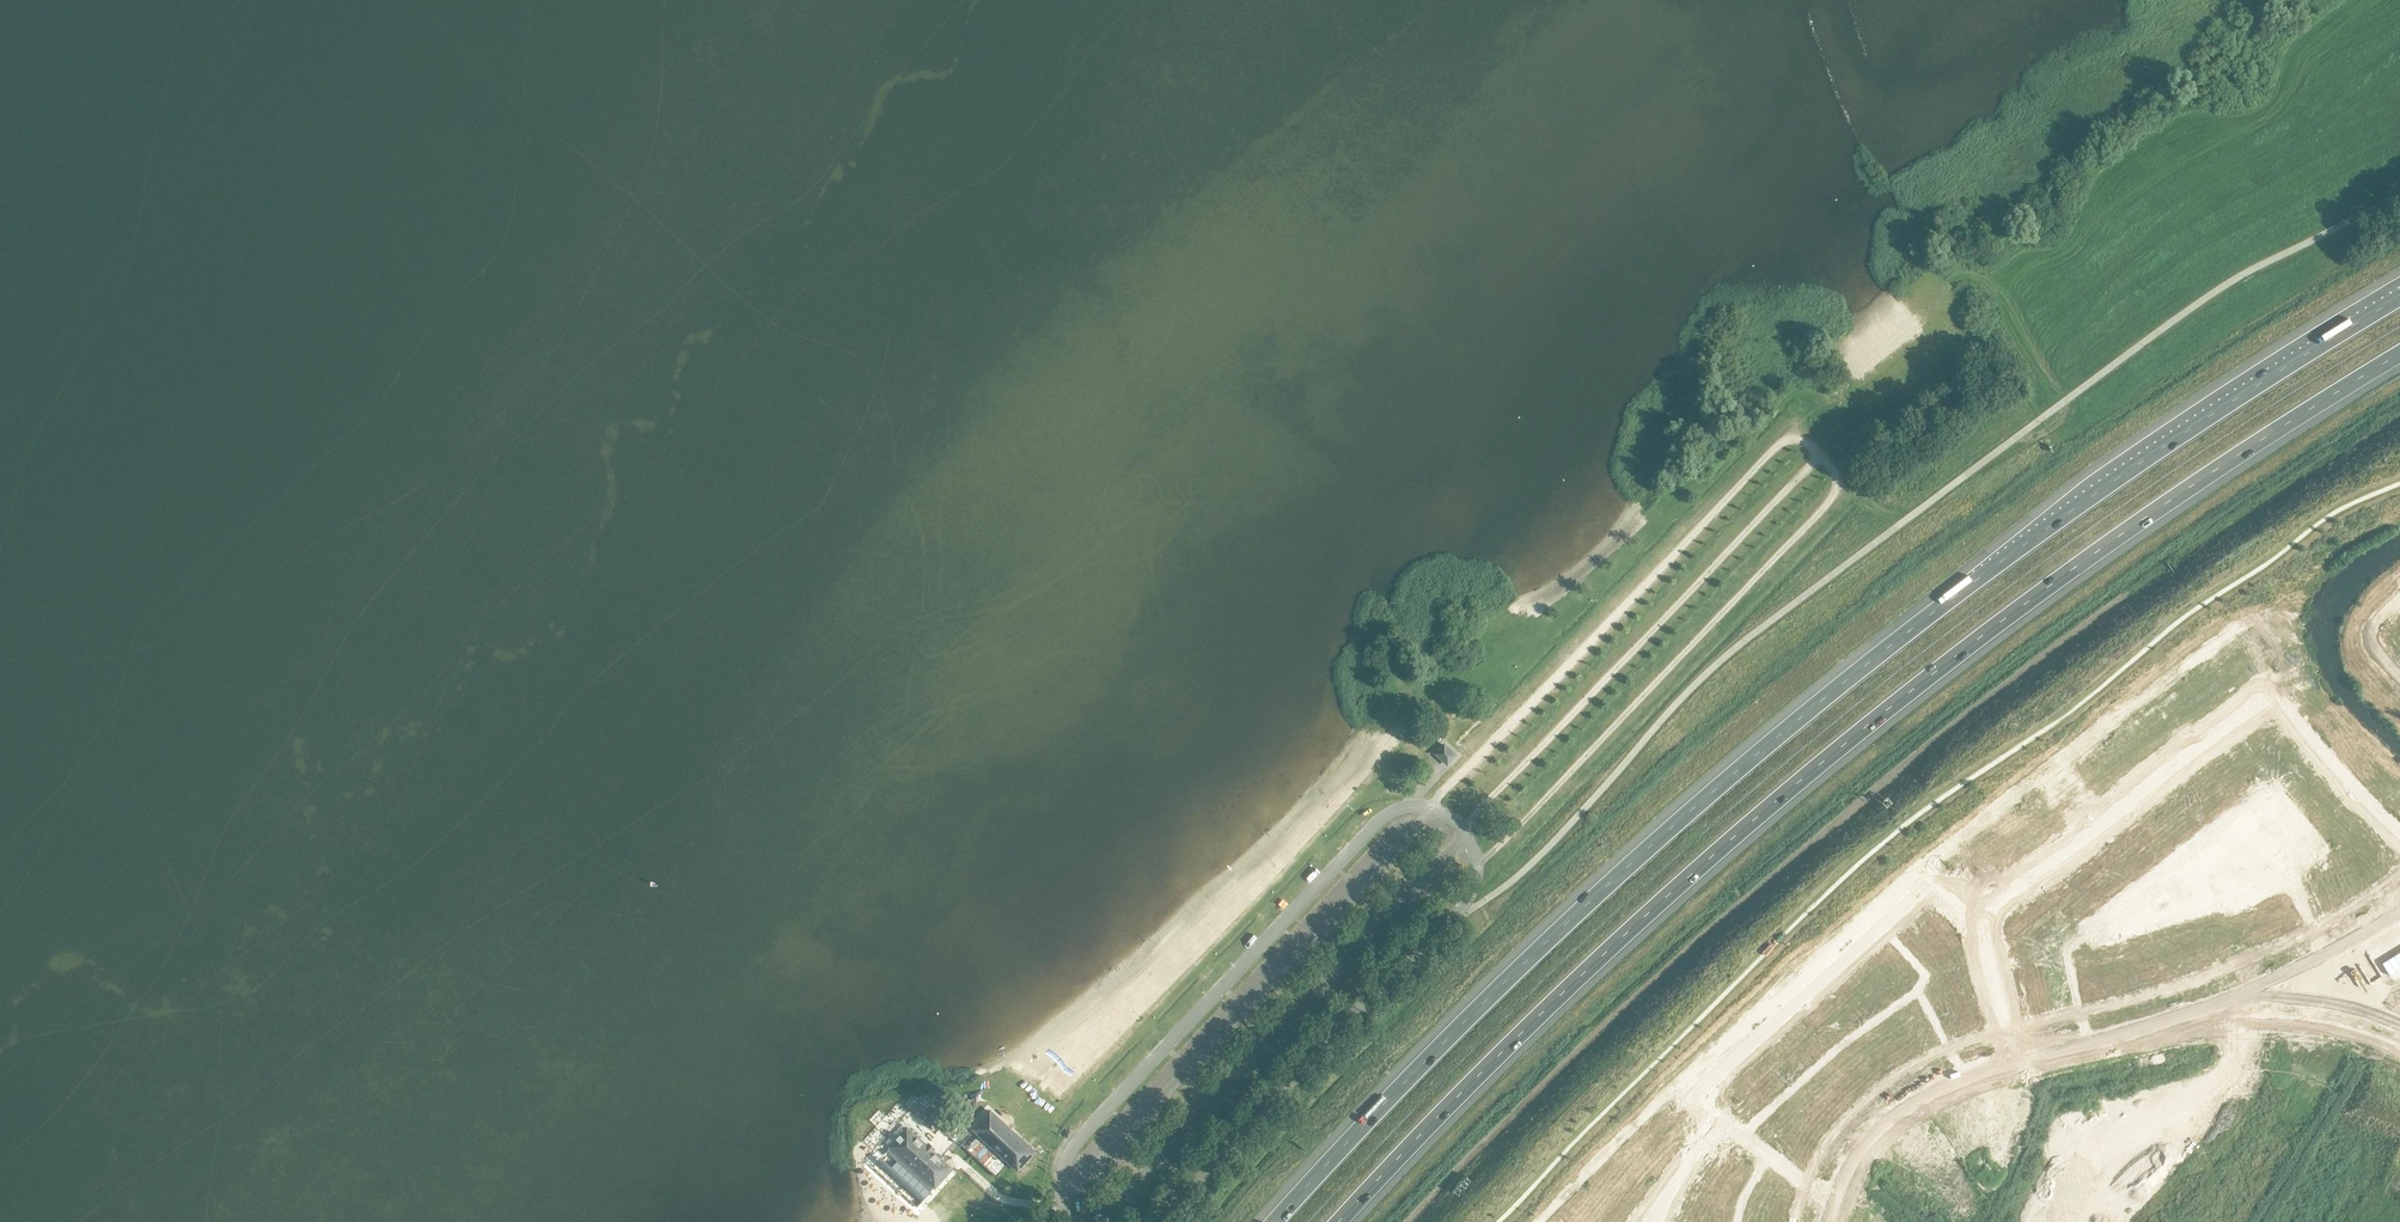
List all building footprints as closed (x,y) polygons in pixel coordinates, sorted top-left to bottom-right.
[(2389,642),(2398,652),(2398,651),(2399,650),(2399,631),(2389,642)] [(2217,657),(2211,661),(2214,665),(2220,660),(2217,657)] [(2204,666),(2198,670),(2201,674),(2207,669),(2204,666)] [(2198,670),(2192,674),(2195,678),(2201,674),(2198,670)] [(2226,670),(2217,677),(2230,695),(2240,689),(2226,670)] [(2217,677),(2208,683),(2209,684),(2221,702),(2230,695),(2217,677)] [(2185,679),(2179,683),(2182,687),(2188,682),(2185,679)] [(2179,683),(2173,687),(2176,691),(2182,687),(2179,683)] [(2209,684),(2199,691),(2212,710),(2222,703),(2221,702),(2209,684)] [(2199,691),(2190,698),(2203,717),(2212,710),(2199,691)] [(2166,692),(2161,696),(2163,700),(2169,696),(2166,692)] [(2161,696),(2155,701),(2158,705),(2163,700),(2161,696)] [(2190,698),(2180,704),(2194,723),(2203,717),(2190,698)] [(2180,704),(2171,711),(2184,730),(2194,723),(2180,704)] [(2171,711),(2160,719),(2174,738),(2185,730),(2184,730),(2171,711)] [(2273,717),(2265,723),(2280,741),(2288,735),(2273,717)] [(2265,723),(2258,729),(2272,747),(2280,741),(2265,723)] [(2122,724),(2116,728),(2119,732),(2125,727),(2122,724)] [(2258,729),(2251,734),(2265,752),(2272,747),(2258,729)] [(2109,733),(2103,737),(2106,741),(2112,737),(2109,733)] [(2251,734),(2244,740),(2258,758),(2265,752),(2251,734)] [(2103,737),(2098,741),(2101,745),(2106,741),(2103,737)] [(2134,739),(2125,747),(2139,765),(2148,758),(2134,739)] [(2244,740),(2236,746),(2251,764),(2258,758),(2244,740)] [(1463,758),(1449,745),(1438,756),(1452,769),(1463,758)] [(2236,746),(2229,752),(2243,770),(2251,764),(2236,746)] [(2125,747),(2116,754),(2130,772),(2139,765),(2125,747)] [(2295,750),(2290,754),(2294,758),(2298,755),(2295,750)] [(2229,752),(2222,758),(2236,776),(2243,770),(2229,752)] [(2116,754),(2107,761),(2121,779),(2130,772),(2116,754)] [(2290,754),(2286,757),(2289,762),(2294,758),(2290,754)] [(2222,758),(2214,764),(2228,782),(2236,776),(2222,758)] [(2280,762),(2275,765),(2279,770),(2284,766),(2280,762)] [(2275,765),(2271,769),(2274,773),(2279,770),(2275,765)] [(2265,773),(2261,777),(2264,781),(2269,778),(2265,773)] [(2261,777),(2256,780),(2260,785),(2264,781),(2261,777)] [(2250,785),(2246,788),(2250,793),(2254,789),(2250,785)] [(2184,786),(2175,793),(2189,811),(2198,804),(2184,786)] [(2246,788),(2241,792),(2245,796),(2250,793),(2246,788)] [(2175,793),(2166,800),(2180,818),(2189,811),(2175,793)] [(2166,800),(2157,807),(2171,825),(2180,818),(2166,800)] [(2017,803),(2011,808),(2014,811),(2020,807),(2017,803)] [(2157,807),(2148,814),(2162,832),(2171,825),(2157,807)] [(2011,808),(2006,812),(2009,816),(2014,811),(2011,808)] [(2224,812),(2218,816),(2221,820),(2227,815),(2224,812)] [(2148,814),(2139,822),(2140,823),(2153,839),(2162,832),(2148,814)] [(1999,817),(1993,822),(1996,826),(2002,821),(1999,817)] [(2034,818),(2025,825),(2039,843),(2048,836),(2034,818)] [(2206,820),(2200,825),(2203,829),(2209,824),(2206,820)] [(1993,822),(1988,826),(1991,830),(1996,826),(1993,822)] [(2140,823),(2131,830),(2145,848),(2154,841),(2153,839),(2140,823)] [(2025,825),(2016,832),(2030,850),(2039,843),(2025,825)] [(2200,825),(2194,829),(2197,833),(2203,829),(2200,825)] [(1354,827),(1346,836),(1350,840),(1358,831),(1354,827)] [(1389,829),(1380,838),(1386,844),(1395,835),(1389,829)] [(2131,830),(2122,837),(2136,855),(2145,848),(2131,830)] [(1981,832),(1975,836),(1978,840),(1984,836),(1981,832)] [(2016,832),(2007,839),(2021,857),(2030,850),(2016,832)] [(2188,834),(2182,839),(2185,843),(2191,838),(2188,834)] [(1975,836),(1970,841),(1973,845),(1978,840),(1975,836)] [(2122,837),(2113,844),(2127,862),(2136,855),(2122,837)] [(2007,839),(1998,846),(2011,863),(2012,864),(2021,857),(2007,839)] [(2182,839),(2176,843),(2179,847),(2185,843),(2182,839)] [(1375,843),(1367,853),(1372,858),(1380,848),(1375,843)] [(1997,845),(1988,852),(2002,870),(2011,863),(1998,846),(1997,845)] [(1963,846),(1958,851),(1961,854),(1966,850),(1963,846)] [(2169,849),(2164,853),(2167,857),(2172,852),(2169,849)] [(1988,852),(1979,859),(1993,877),(2002,870),(1988,852)] [(1948,853),(1942,858),(1945,861),(1951,857),(1948,853)] [(2164,853),(2158,857),(2161,861),(2167,857),(2164,853)] [(1979,859),(1970,866),(1984,884),(1993,877),(1979,859)] [(2151,863),(2146,867),(2149,871),(2154,866),(2151,863)] [(1970,866),(1959,875),(1974,893),(1984,885),(1984,884),(1970,866)] [(2146,867),(2140,871),(2143,875),(2149,871),(2146,867)] [(2069,879),(2060,886),(2074,904),(2083,897),(2084,896),(2070,878),(2069,879)] [(2051,893),(2063,909),(2063,910),(2064,912),(2074,904),(2060,886),(2051,893)] [(1326,895),(1331,899),(1338,891),(1333,887),(1326,895)] [(2049,891),(2039,899),(2054,917),(2063,910),(2063,909),(2051,893),(2049,891)] [(2039,899),(2030,906),(2044,924),(2054,917),(2039,899)] [(2021,914),(2020,914),(2035,932),(2035,931),(2044,924),(2030,906),(2021,914)] [(2089,911),(2084,915),(2087,919),(2092,915),(2089,911)] [(2084,915),(2078,920),(2081,924),(2087,919),(2084,915)] [(2272,915),(2263,919),(2272,940),(2281,935),(2272,915)] [(2263,919),(2253,923),(2263,944),(2272,940),(2263,919)] [(1939,921),(1920,934),(1927,944),(1946,930),(1939,921)] [(2253,923),(2244,927),(2254,948),(2263,944),(2253,923)] [(2070,926),(2064,930),(2067,934),(2073,930),(2070,926)] [(2236,931),(2235,931),(2244,951),(2244,952),(2254,948),(2244,927),(2236,931)] [(2235,929),(2225,934),(2235,955),(2244,951),(2235,931),(2236,931),(2235,929)] [(1946,930),(1927,944),(1935,954),(1953,940),(1946,930)] [(2064,930),(2059,935),(2062,939),(2067,934),(2064,930)] [(2225,934),(2216,938),(2226,959),(2235,955),(2225,934)] [(2216,938),(2207,942),(2216,963),(2226,959),(2216,938)] [(1289,940),(1279,949),(1283,954),(1294,945),(1289,940)] [(1900,940),(1896,943),(1900,949),(1904,946),(1900,940)] [(1953,940),(1935,954),(1942,964),(1960,950),(1953,940)] [(2051,941),(2045,945),(2048,949),(2054,945),(2051,941)] [(2207,942),(2195,947),(2204,969),(2217,964),(2216,963),(2207,942)] [(2045,945),(2040,950),(2043,954),(2048,949),(2045,945)] [(1907,950),(1903,953),(1907,959),(1911,956),(1907,950)] [(2187,951),(2173,954),(2173,955),(2174,954),(2179,977),(2193,974),(2187,951)] [(2173,955),(2163,957),(2168,979),(2179,977),(2174,954),(2173,955)] [(1911,956),(1907,959),(1911,964),(1915,962),(1911,956)] [(2163,957),(2151,960),(2157,982),(2168,979),(2163,957)] [(2151,960),(2140,963),(2140,964),(2141,964),(2146,985),(2147,985),(2157,982),(2151,960)] [(1868,961),(1860,969),(1875,986),(1884,978),(1868,961)] [(2140,964),(2130,967),(2135,989),(2147,986),(2147,985),(2146,985),(2141,964),(2140,964)] [(2130,967),(2118,970),(2124,992),(2135,989),(2130,967)] [(1860,969),(1851,977),(1867,994),(1875,986),(1860,969)] [(1921,970),(1917,973),(1922,978),(1926,976),(1921,970)] [(2118,970),(2107,973),(2113,995),(2124,992),(2118,970)] [(2097,975),(2096,976),(2102,998),(2102,997),(2113,995),(2107,973),(2097,975)] [(1926,976),(1922,978),(1926,984),(1930,981),(1926,976)] [(1851,977),(1843,984),(1858,1001),(1867,994),(1851,977)] [(1843,984),(1834,992),(1850,1009),(1858,1001),(1843,984)] [(1834,992),(1826,1000),(1841,1017),(1850,1009),(1834,992)] [(1920,996),(1914,1000),(1917,1004),(1923,999),(1920,996)] [(1897,1000),(1891,1004),(1894,1008),(1900,1004),(1897,1000)] [(1910,1002),(1905,1007),(1907,1010),(1913,1006),(1910,1002)] [(1891,1004),(1885,1008),(1888,1012),(1894,1008),(1891,1004)] [(1905,1007),(1899,1011),(1902,1015),(1907,1010),(1905,1007)] [(1959,1011),(1949,1016),(1959,1037),(1969,1032),(1959,1011)] [(1878,1013),(1873,1017),(1875,1021),(1881,1017),(1878,1013)] [(1891,1016),(1886,1020),(1888,1024),(1894,1020),(1891,1016)] [(1949,1016),(1939,1021),(1949,1042),(1959,1037),(1949,1016)] [(1873,1017),(1867,1022),(1869,1025),(1875,1021),(1873,1017)] [(1886,1020),(1880,1024),(1883,1028),(1888,1024),(1886,1020)] [(1939,1021),(1928,1026),(1938,1047),(1949,1042),(1939,1021)] [(1928,1026),(1918,1031),(1927,1051),(1928,1052),(1938,1047),(1928,1026)] [(1860,1027),(1854,1031),(1857,1035),(1862,1031),(1860,1027)] [(1917,1030),(1907,1035),(1917,1056),(1927,1051),(1918,1031),(1917,1030)] [(1854,1031),(1848,1035),(1851,1039),(1857,1035),(1854,1031)] [(1907,1035),(1897,1040),(1907,1061),(1917,1056),(1907,1035)] [(1897,1040),(1886,1045),(1896,1066),(1907,1061),(1897,1040)] [(990,1109),(971,1129),(1018,1173),(1037,1152),(990,1109)] [(935,1190),(954,1169),(934,1151),(936,1149),(928,1142),(927,1144),(907,1126),(888,1147),(935,1190)] [(1918,1126),(1907,1136),(1924,1156),(1935,1146),(1939,1151),(1945,1145),(1936,1134),(1930,1140),(1918,1126)] [(2056,1151),(2049,1160),(2069,1173),(2075,1163),(2056,1151)] [(2049,1160),(2043,1170),(2063,1183),(2069,1173),(2049,1160)] [(2043,1170),(2037,1180),(2056,1192),(2057,1192),(2063,1183),(2043,1170)] [(1766,1171),(1763,1175),(1769,1179),(1772,1176),(1766,1171)] [(2036,1179),(2030,1189),(2050,1201),(2056,1192),(2037,1180),(2036,1179)] [(2030,1189),(2024,1199),(2044,1211),(2050,1201),(2030,1189)] [(2024,1199),(2018,1208),(2037,1221),(2044,1211),(2024,1199)] [(1765,1219),(1787,1221),(1788,1221),(1789,1211),(1767,1207),(1765,1219)] [(2012,1218),(2018,1221),(2037,1221),(2018,1208),(2012,1218)]
